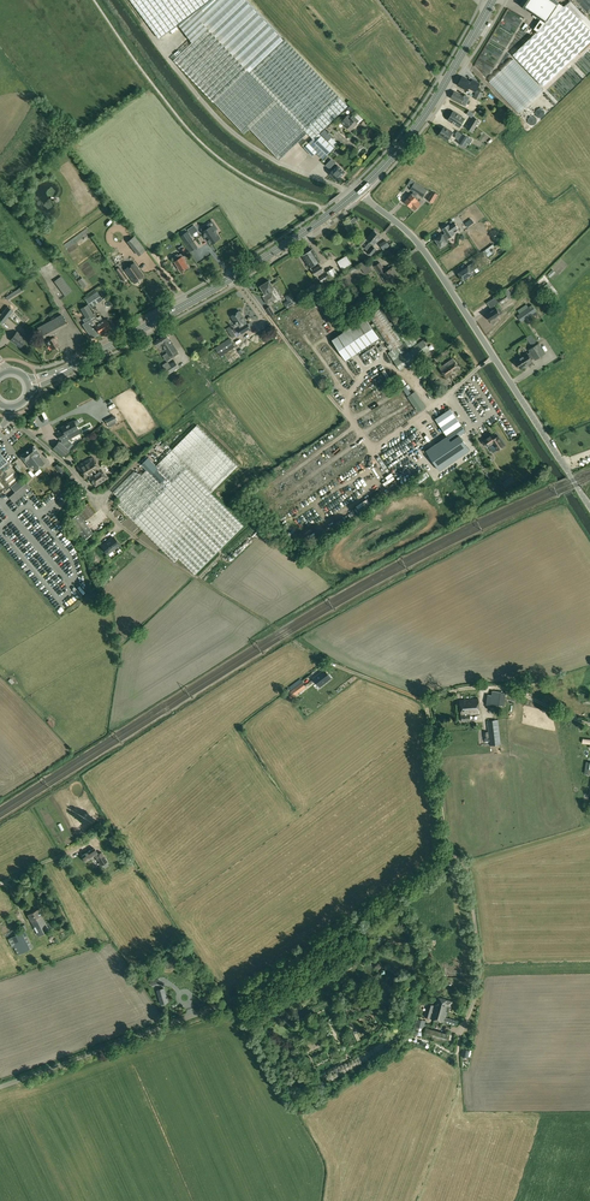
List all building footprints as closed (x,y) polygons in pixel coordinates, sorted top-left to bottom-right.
[(159,38),(179,24),(192,42),(174,60),(244,134),(250,128),(280,160),(308,133),(313,139),(309,143),(310,145),(312,146),(313,145),(315,143),(315,142),(321,136),(319,133),(348,106),(285,38),(284,39),(283,37),(248,0),(131,0),(159,38)] [(519,5),(526,9),(533,14),(540,19),(541,20),(546,23),(564,6),(555,0),(523,0),(519,5)] [(571,1),(566,5),(581,21),(585,16),(571,1)] [(513,55),(543,86),(589,42),(589,30),(581,21),(566,5),(565,6),(564,6),(546,23),(537,31),(513,55)] [(510,16),(514,11),(508,8),(505,13),(510,16)] [(462,77),(458,85),(468,90),(469,88),(476,92),(477,89),(480,84),(472,80),(471,82),(462,77)] [(476,92),(473,97),(480,101),(483,93),(477,89),(476,92)] [(454,91),(451,98),(461,103),(465,105),(466,103),(469,104),(471,101),(468,100),(469,98),(465,95),(464,97),(454,91)] [(453,112),(448,120),(460,127),(465,119),(453,112)] [(348,115),(342,121),(351,130),(357,123),(359,120),(354,115),(351,118),(348,115)] [(473,117),(466,128),(472,132),(479,120),(473,117)] [(444,127),(439,135),(447,140),(452,132),(444,127)] [(325,129),(321,133),(329,141),(332,138),(333,137),(330,134),(331,133),(329,131),(328,132),(325,129)] [(457,135),(455,138),(459,140),(457,142),(458,143),(457,144),(462,147),(463,146),(466,142),(470,144),(472,140),(463,134),(462,134),(460,137),(457,135)] [(321,136),(315,142),(315,143),(327,155),(334,147),(322,135),(321,136)] [(332,138),(329,141),(335,147),(338,144),(332,138)] [(309,143),(304,147),(312,156),(316,152),(317,152),(312,146),(310,145),(309,143)] [(335,162),(329,168),(332,171),(330,174),(338,181),(342,178),(340,176),(345,171),(335,162)] [(409,198),(405,202),(411,207),(411,206),(415,209),(420,204),(417,200),(414,197),(417,194),(423,197),(427,190),(415,182),(410,189),(414,192),(412,194),(411,194),(408,197),(409,198)] [(432,191),(429,197),(434,200),(438,194),(432,191)] [(441,235),(435,238),(441,247),(447,243),(447,242),(448,241),(447,239),(455,233),(453,231),(458,228),(454,223),(449,226),(449,225),(443,229),(446,233),(442,235),(441,235)] [(206,226),(201,229),(203,232),(206,236),(205,237),(207,240),(208,240),(211,244),(220,238),(215,231),(218,229),(215,224),(208,229),(206,226)] [(367,245),(365,249),(369,252),(368,253),(371,255),(376,249),(373,246),(376,241),(376,240),(379,235),(376,233),(374,231),(373,231),(372,231),(367,239),(370,241),(367,245)] [(187,232),(181,236),(188,247),(195,243),(187,232)] [(134,237),(129,241),(139,254),(145,250),(134,237)] [(489,248),(483,251),(485,255),(486,254),(488,257),(493,254),(490,249),(489,248)] [(312,249),(302,255),(310,267),(320,260),(312,249)] [(176,257),(173,259),(175,261),(181,271),(188,266),(184,261),(185,260),(183,257),(183,256),(182,256),(181,254),(179,255),(178,254),(175,256),(176,257)] [(347,255),(337,261),(339,265),(343,269),(352,264),(347,255)] [(363,261),(358,264),(365,275),(370,271),(363,261)] [(134,262),(124,269),(134,283),(144,276),(134,262)] [(380,262),(375,266),(386,283),(398,275),(393,267),(386,271),(380,262)] [(474,262),(458,272),(463,279),(473,273),(472,272),(477,267),(474,262)] [(320,265),(312,270),(316,276),(324,271),(320,265)] [(119,267),(116,270),(124,281),(127,279),(119,267)] [(334,268),(327,272),(331,278),(338,274),(334,268)] [(327,274),(319,279),(322,283),(330,278),(327,274)] [(61,276),(54,281),(65,296),(72,290),(61,276)] [(333,279),(322,286),(326,292),(337,286),(333,279)] [(264,283),(260,285),(261,286),(265,294),(263,295),(268,304),(276,298),(273,293),(275,291),(274,289),(269,281),(264,284),(264,283)] [(546,284),(544,287),(555,301),(559,298),(547,284),(546,284)] [(8,298),(19,291),(17,287),(5,294),(8,298)] [(507,289),(497,296),(503,304),(513,297),(507,289)] [(97,292),(86,300),(91,308),(103,300),(97,292)] [(381,308),(368,316),(393,353),(390,355),(400,370),(430,350),(421,337),(416,341),(400,320),(390,304),(383,309),(391,322),(390,322),(381,308)] [(87,305),(81,308),(86,317),(83,319),(85,323),(83,324),(86,330),(93,338),(100,334),(100,333),(92,321),(91,319),(90,317),(93,315),(87,305)] [(532,305),(518,315),(522,322),(537,311),(532,305)] [(527,305),(518,311),(520,314),(528,307),(527,305)] [(555,305),(547,313),(551,317),(559,309),(555,305)] [(3,325),(14,312),(8,306),(1,314),(0,313),(0,323),(3,325)] [(270,306),(266,309),(271,317),(275,315),(270,306)] [(496,308),(487,314),(491,321),(493,324),(499,319),(497,316),(500,314),(503,312),(500,308),(497,309),(496,308)] [(239,311),(231,316),(238,326),(246,321),(239,311)] [(38,327),(37,328),(43,338),(44,337),(49,335),(50,338),(46,341),(49,346),(50,345),(52,349),(58,346),(59,345),(56,340),(57,340),(55,336),(53,333),(67,325),(61,314),(55,318),(54,316),(51,318),(52,320),(38,327)] [(92,321),(100,333),(100,334),(111,327),(108,322),(109,322),(108,320),(107,320),(106,319),(103,321),(100,316),(92,321)] [(365,319),(333,340),(346,359),(378,338),(365,319)] [(240,328),(237,330),(238,331),(240,335),(241,335),(251,328),(248,323),(246,321),(238,326),(240,328)] [(232,326),(227,329),(232,338),(236,336),(235,333),(232,330),(233,329),(232,326)] [(17,331),(10,340),(21,348),(27,339),(17,331)] [(166,333),(154,341),(158,347),(159,346),(160,348),(163,346),(167,353),(163,355),(167,361),(179,353),(166,333)] [(229,339),(215,348),(221,356),(235,347),(229,339)] [(527,353),(515,361),(521,369),(532,361),(531,360),(534,358),(535,360),(545,353),(539,343),(529,350),(530,352),(528,354),(527,353)] [(235,350),(226,356),(230,363),(240,357),(235,350)] [(453,359),(440,368),(447,377),(450,375),(452,378),(456,375),(454,372),(460,369),(453,359)] [(169,365),(165,368),(169,374),(173,371),(169,365)] [(426,365),(420,368),(426,378),(432,375),(426,365)] [(408,384),(403,388),(408,395),(411,393),(409,390),(411,389),(408,384)] [(415,392),(408,396),(418,411),(425,407),(415,392)] [(78,413),(84,408),(80,403),(74,407),(78,413)] [(447,436),(426,451),(440,471),(470,450),(460,435),(466,431),(450,409),(435,419),(447,436)] [(115,415),(105,420),(109,427),(116,424),(115,421),(117,420),(115,415)] [(59,441),(53,448),(63,456),(69,449),(68,448),(72,443),(68,440),(69,438),(67,434),(78,429),(76,426),(78,425),(79,424),(79,423),(78,420),(77,420),(76,420),(73,421),(61,427),(63,431),(57,434),(60,440),(61,439),(61,441),(60,442),(59,441)] [(134,471),(113,492),(121,501),(117,505),(174,562),(178,559),(195,575),(244,526),(211,493),(238,466),(196,425),(156,466),(148,458),(141,465),(143,467),(146,470),(141,474),(134,471)] [(485,438),(482,441),(484,445),(491,454),(498,449),(504,445),(498,436),(497,437),(497,436),(495,438),(493,434),(486,439),(485,438)] [(33,446),(27,450),(36,461),(40,467),(45,463),(38,454),(39,453),(35,449),(36,448),(34,445),(33,446)] [(27,450),(20,456),(30,467),(32,466),(36,470),(40,467),(36,461),(27,450)] [(1,495),(21,478),(0,453),(0,494),(1,495)] [(92,456),(76,466),(85,479),(89,476),(90,477),(101,469),(92,456)] [(58,463),(54,466),(59,472),(61,471),(64,470),(58,463)] [(90,477),(89,477),(95,486),(107,477),(101,469),(90,477)] [(25,483),(9,497),(14,503),(30,489),(25,483)] [(81,487),(75,491),(81,499),(86,496),(81,487)] [(87,503),(77,511),(85,521),(95,513),(87,503)] [(78,513),(70,520),(85,539),(93,533),(78,513)] [(113,537),(102,546),(108,554),(119,545),(113,537)] [(97,538),(89,544),(92,549),(100,543),(97,538)] [(122,634),(116,638),(119,643),(125,639),(122,634)] [(315,677),(313,678),(320,687),(331,678),(325,670),(324,670),(315,677)] [(563,680),(553,682),(555,689),(564,686),(563,680)] [(302,682),(293,689),(297,694),(306,687),(302,682)] [(487,695),(486,706),(498,708),(499,705),(505,706),(506,693),(501,692),(492,691),(491,695),(487,695)] [(478,699),(460,700),(461,715),(462,722),(471,721),(470,714),(480,713),(478,699)] [(498,720),(487,721),(488,732),(489,738),(490,746),(501,745),(498,720)] [(115,847),(119,845),(113,835),(109,838),(115,847)] [(82,856),(85,862),(95,856),(96,857),(101,865),(108,861),(102,852),(99,854),(95,848),(99,846),(97,843),(98,842),(96,840),(94,841),(87,845),(88,848),(87,849),(89,851),(82,856)] [(28,914),(31,921),(38,936),(49,930),(42,916),(38,909),(28,914)] [(9,938),(18,955),(34,947),(25,930),(23,931),(9,938)] [(157,990),(160,1004),(168,1002),(164,988),(157,990)] [(425,1017),(455,1025),(457,1020),(446,1017),(448,1009),(446,1009),(447,1005),(451,1007),(453,1001),(438,997),(435,1006),(428,1004),(425,1017)] [(413,1030),(414,1030),(423,1033),(427,1021),(416,1018),(413,1030)] [(351,1021),(348,1022),(357,1040),(360,1039),(351,1021)] [(470,1050),(463,1049),(461,1056),(468,1057),(470,1050)]
